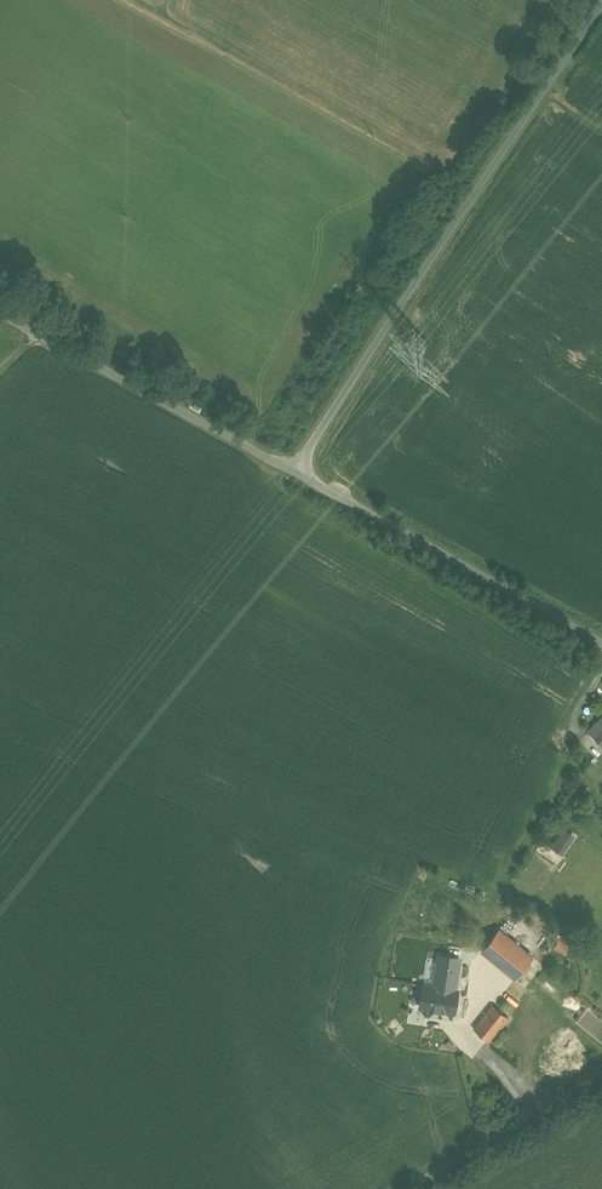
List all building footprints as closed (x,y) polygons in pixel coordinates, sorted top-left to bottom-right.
[(547,848),(560,856),(573,836),(560,828),(547,848)] [(533,957),(499,929),(482,950),(516,978),(533,957)] [(573,941),(562,935),(557,944),(568,949),(573,941)] [(422,981),(419,1005),(458,1011),(462,986),(458,986),(463,955),(438,951),(434,982),(422,981)] [(494,1005),(474,1029),(488,1041),(499,1027),(500,1028),(509,1017),(494,1005)] [(588,1012),(579,1023),(601,1041),(601,1023),(588,1012)] [(494,1077),(476,1063),(467,1074),(484,1088),(494,1077)]
